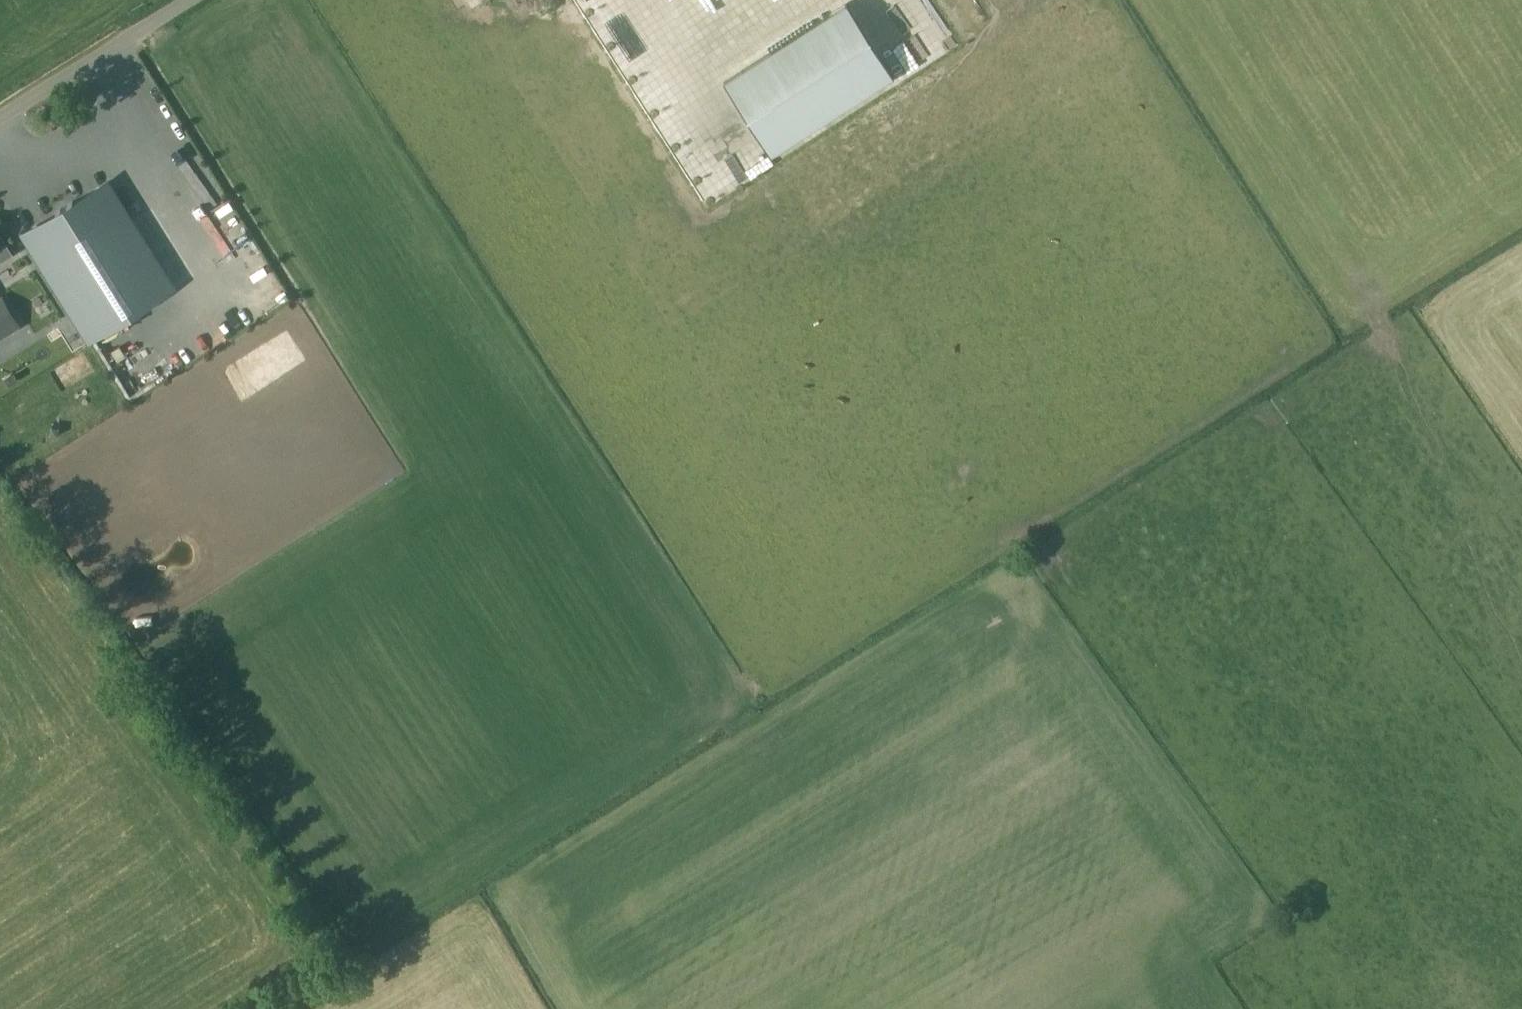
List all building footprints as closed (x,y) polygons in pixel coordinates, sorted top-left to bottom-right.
[(692,63),(799,0),(655,0),(692,63)] [(770,155),(890,79),(844,6),(724,83),(770,155)] [(22,234),(86,343),(173,292),(109,183),(22,234)] [(12,254),(0,235),(0,262),(12,254)] [(0,300),(0,337),(20,325),(3,298),(0,300)]
